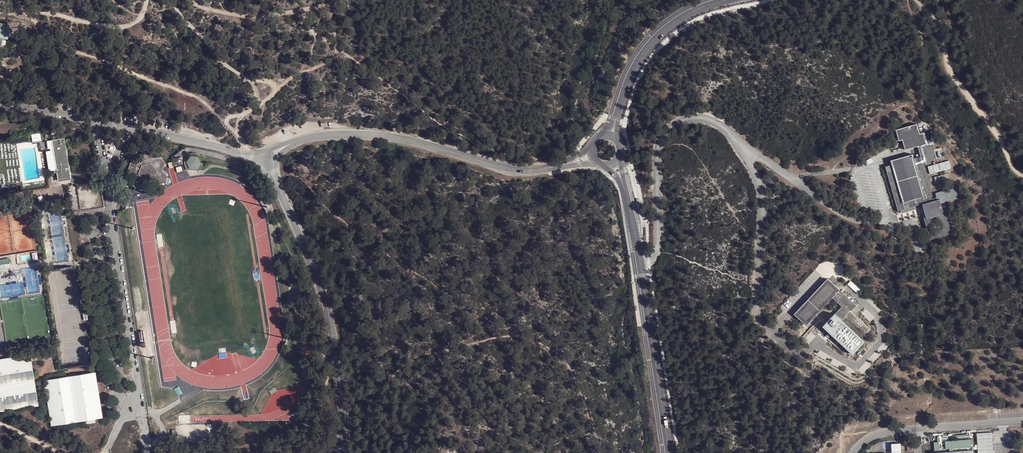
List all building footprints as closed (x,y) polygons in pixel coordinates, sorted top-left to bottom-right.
[(1,46),(3,37),(7,39),(9,29),(5,28),(6,24),(0,23),(0,46),(1,46)] [(37,85),(36,87),(36,89),(37,91),(38,92),(40,92),(41,92),(43,91),(45,90),(45,87),(44,85),(43,84),(41,83),(39,84),(37,85)] [(906,152),(927,146),(924,135),(920,136),(917,126),(896,132),(899,143),(903,142),(906,152)] [(929,131),(924,133),(928,145),(933,143),(929,131)] [(40,133),(31,134),(33,142),(41,141),(40,133)] [(45,141),(50,175),(57,174),(57,181),(70,179),(64,138),(45,141)] [(191,167),(196,168),(197,170),(197,171),(200,170),(203,165),(203,163),(200,162),(198,157),(200,155),(197,153),(192,152),(190,153),(191,156),(187,161),(184,161),(184,163),(186,168),(188,170),(189,169),(191,167)] [(130,184),(135,190),(142,189),(145,181),(147,181),(147,182),(152,181),(152,180),(153,180),(158,186),(165,185),(168,178),(163,172),(166,165),(161,159),(153,160),(149,154),(140,155),(138,163),(131,164),(128,171),(133,177),(130,184)] [(182,156),(172,158),(173,166),(183,164),(182,156)] [(899,213),(923,207),(927,220),(924,221),(931,242),(953,236),(947,213),(944,214),(940,215),(937,206),(942,205),(961,199),(958,188),(936,195),(937,199),(933,201),(921,158),(914,160),(912,156),(891,162),(892,166),(885,169),(899,213)] [(950,161),(928,165),(929,173),(951,169),(950,161)] [(797,316),(828,282),(827,281),(794,317),(797,316)] [(854,357),(865,344),(841,322),(851,313),(852,313),(856,308),(843,296),(842,296),(838,293),(839,291),(828,282),(797,316),(807,326),(820,312),(822,313),(830,321),(823,328),(854,357)] [(807,326),(807,329),(822,313),(820,312),(807,326)] [(797,316),(794,317),(795,317),(807,329),(807,326),(797,316)] [(866,341),(869,338),(865,334),(869,329),(862,324),(860,327),(858,325),(853,330),(866,341)] [(0,366),(0,411),(37,405),(30,362),(0,366)] [(48,383),(54,428),(85,423),(86,427),(94,426),(94,422),(98,421),(91,377),(48,383)] [(972,436),(973,452),(989,452),(988,436),(972,436)] [(966,442),(948,443),(948,442),(966,441),(966,437),(937,439),(932,439),(933,445),(929,445),(929,452),(967,452),(966,442)]
